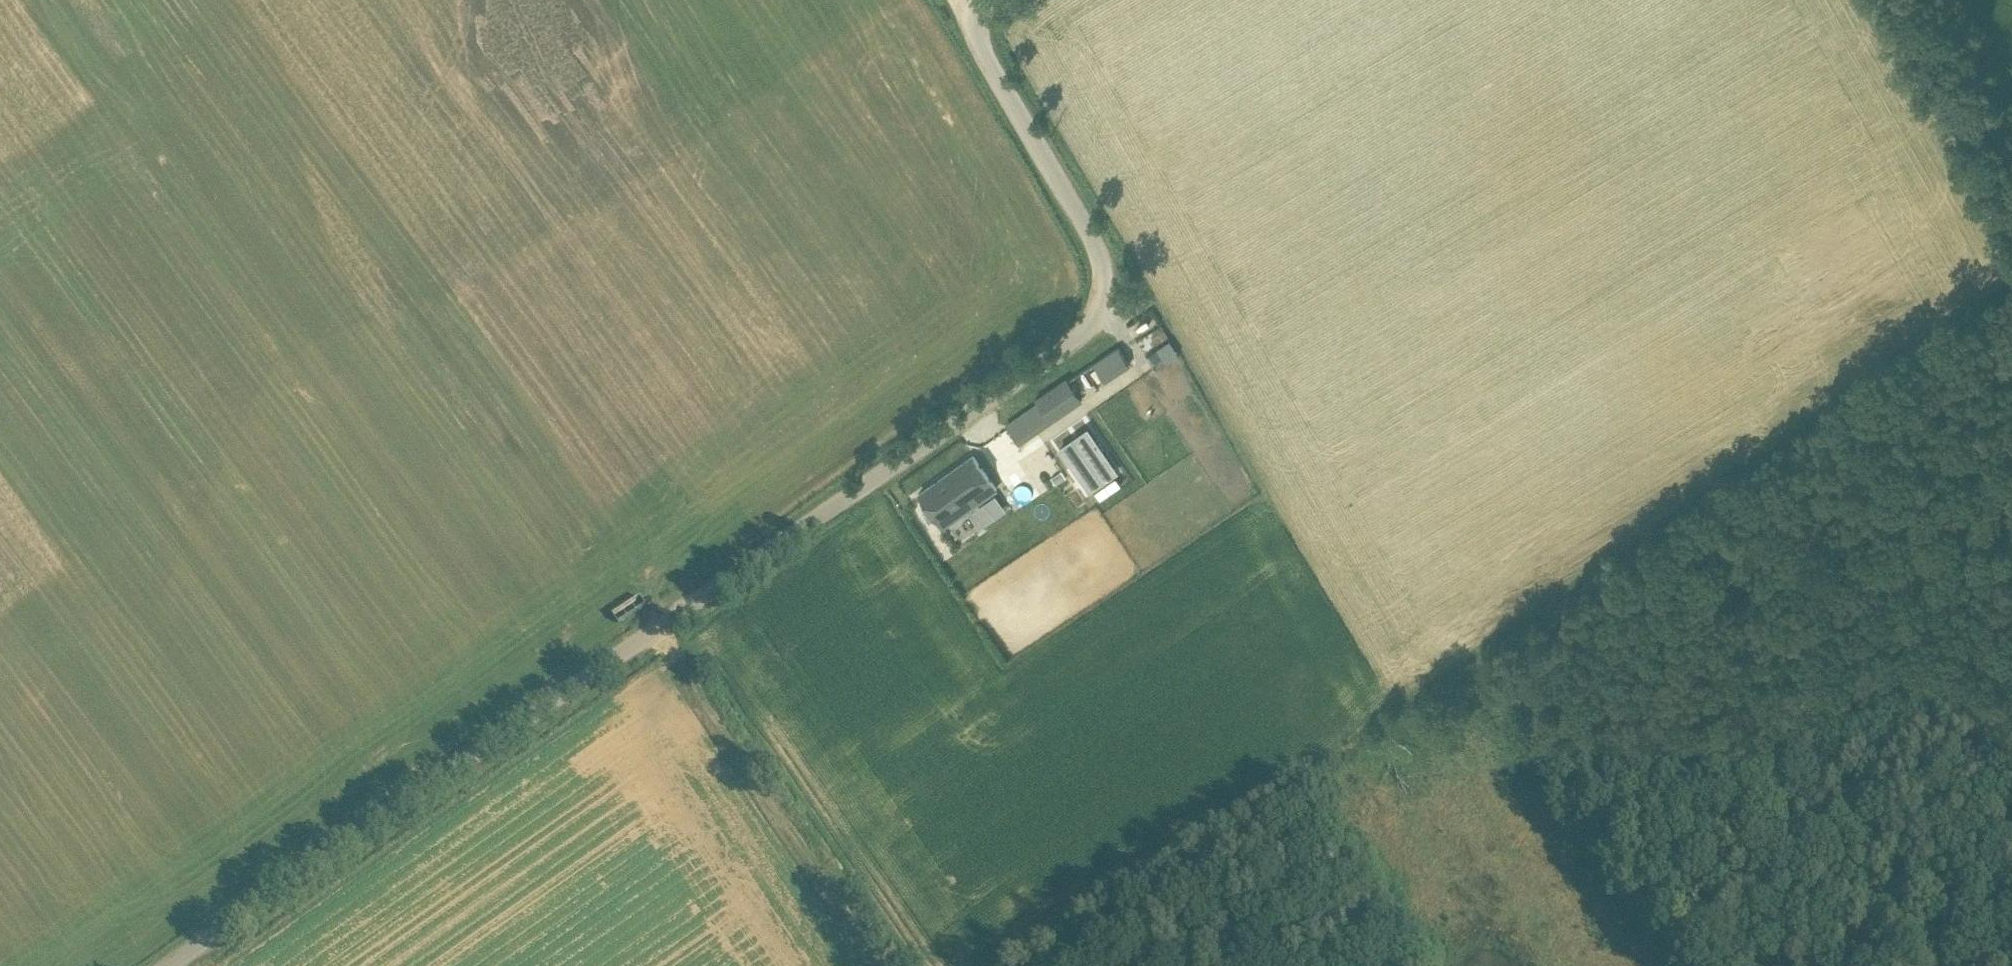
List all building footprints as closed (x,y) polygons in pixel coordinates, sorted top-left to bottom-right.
[(1095,362),(1105,375),(1130,358),(1120,344),(1095,362)] [(1088,369),(1076,373),(1084,395),(1096,390),(1088,369)] [(1039,403),(1025,412),(1037,429),(1082,399),(1067,377),(1036,399),(1039,403)] [(1113,469),(1084,428),(1059,446),(1087,486),(1113,469)] [(974,454),(919,493),(942,526),(998,487),(974,454)]
